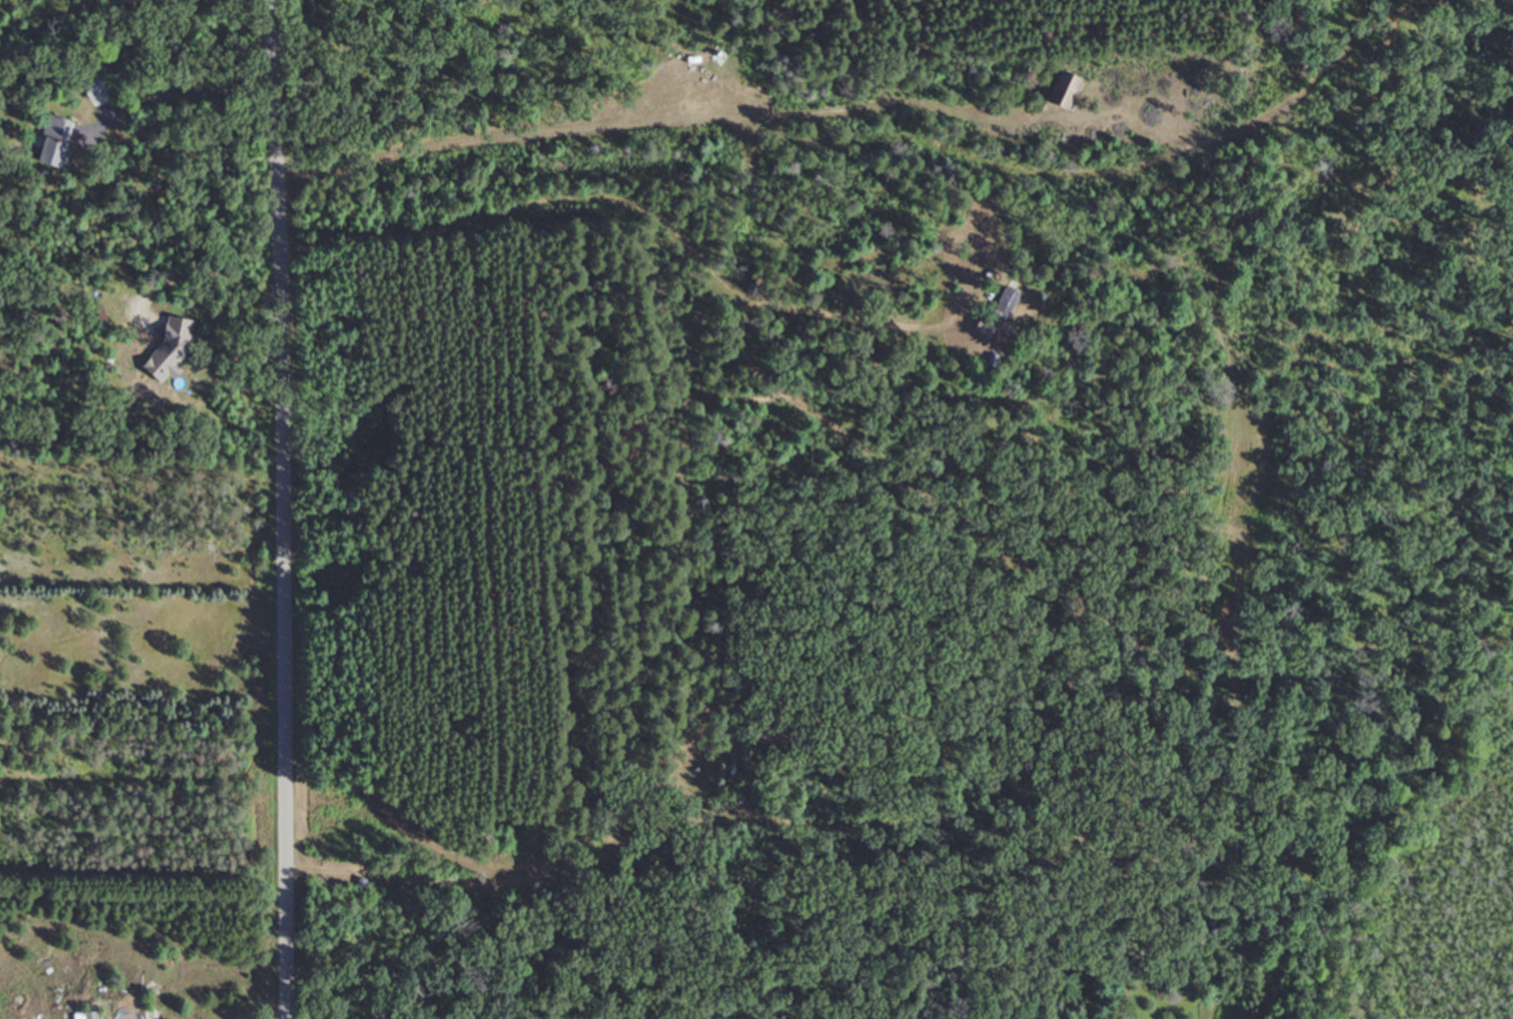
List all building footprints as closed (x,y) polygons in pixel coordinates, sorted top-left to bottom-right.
[(1048,100),(1070,109),(1083,78),(1061,69),(1048,100)] [(110,99),(99,78),(82,87),(93,109),(110,99)] [(63,169),(73,120),(45,114),(35,164),(63,169)] [(987,338),(995,326),(981,316),(973,328),(987,338)]
